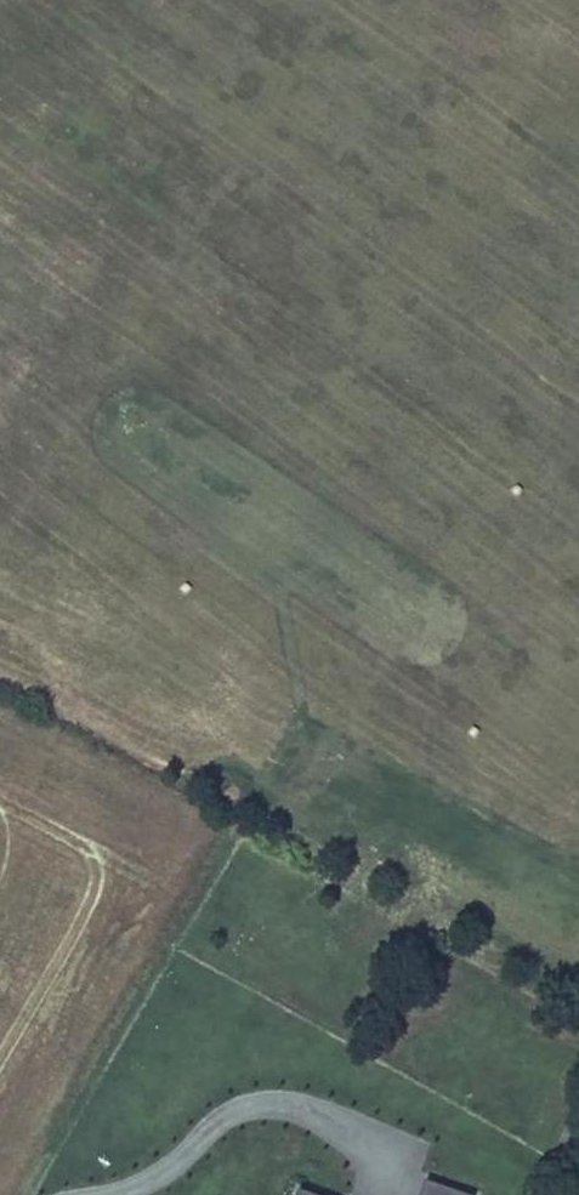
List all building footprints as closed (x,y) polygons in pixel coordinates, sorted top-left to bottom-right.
[(475,1193),(423,1175),(416,1194),(475,1194),(475,1193)]
